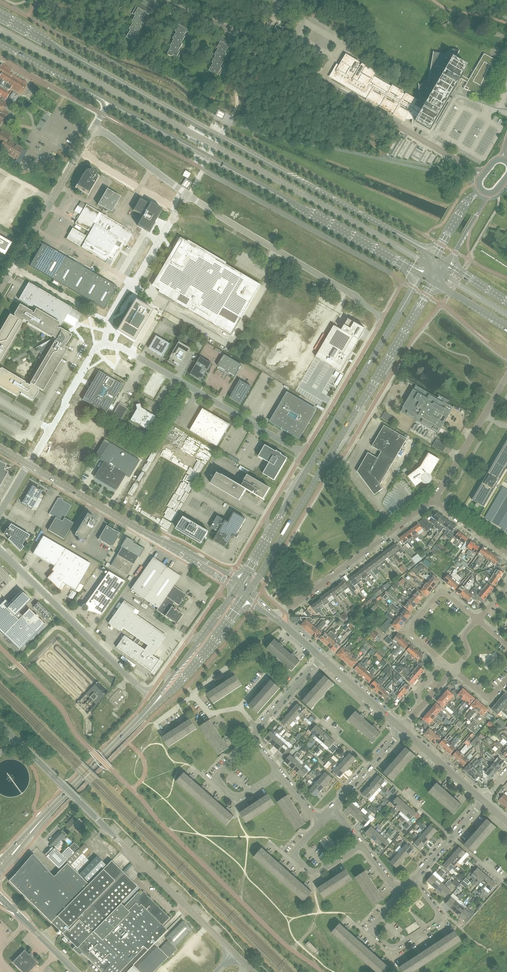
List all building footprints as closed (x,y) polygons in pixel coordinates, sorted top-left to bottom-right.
[(141,10),(139,9),(138,8),(138,9),(136,8),(132,14),(133,15),(135,16),(143,21),(145,18),(144,17),(145,15),(146,13),(146,14),(149,15),(152,10),(149,8),(147,7),(143,12),(141,10)] [(131,22),(133,23),(141,28),(143,25),(141,24),(143,21),(135,16),(133,19),(131,22)] [(128,29),(130,30),(138,35),(140,32),(138,32),(141,28),(133,23),(131,26),(130,26),(128,29)] [(175,31),(176,32),(184,37),(185,37),(186,34),(185,33),(187,30),(190,25),(188,23),(185,28),(182,27),(180,25),(179,25),(177,28),(176,28),(175,31)] [(128,33),(125,37),(129,40),(130,39),(136,42),(138,40),(136,39),(138,35),(130,30),(128,33)] [(182,41),(184,37),(176,32),(174,35),(172,38),(174,39),(182,44),(184,42),(182,41)] [(169,46),(171,47),(179,51),(180,52),(181,49),(180,48),(182,44),(174,39),(172,43),(171,42),(169,46)] [(224,44),(222,42),(221,42),(219,45),(217,48),(218,49),(219,49),(227,54),(228,51),(227,50),(229,47),(233,41),(230,40),(227,45),(224,44)] [(178,54),(179,51),(171,47),(169,50),(166,54),(171,56),(171,55),(177,59),(179,56),(177,55),(178,54)] [(214,55),(216,56),(224,61),(226,58),(224,57),(227,54),(219,49),(218,49),(217,52),(216,52),(214,55)] [(336,66),(330,76),(332,78),(333,78),(336,80),(345,86),(346,86),(354,91),(357,92),(360,94),(362,95),(367,98),(367,100),(378,106),(378,105),(381,106),(380,107),(391,114),(391,112),(394,114),(393,115),(404,122),(406,118),(407,117),(413,118),(413,119),(412,119),(412,124),(413,121),(414,116),(416,117),(417,118),(416,121),(430,129),(434,122),(447,101),(450,96),(457,84),(458,84),(460,81),(458,80),(460,78),(462,79),(462,80),(463,80),(467,83),(466,86),(469,88),(470,87),(472,87),(472,88),(472,89),(473,89),(474,89),(474,88),(475,89),(474,93),(482,96),(486,97),(497,61),(495,60),(492,58),(484,54),(479,63),(474,72),(469,79),(462,75),(462,73),(466,67),(457,61),(456,61),(455,60),(457,56),(460,51),(459,51),(458,50),(456,49),(453,49),(450,50),(448,50),(447,51),(446,52),(444,52),(444,53),(441,53),(439,53),(434,52),(433,52),(429,78),(429,79),(429,80),(428,82),(427,82),(425,82),(424,83),(423,83),(422,84),(421,85),(419,85),(419,84),(419,83),(418,84),(419,95),(420,99),(420,103),(421,109),(414,105),(416,101),(417,100),(406,93),(405,95),(403,93),(404,92),(392,85),(392,87),(374,77),(373,76),(374,74),(376,72),(375,72),(374,71),(368,68),(364,66),(359,63),(360,63),(346,54),(340,64),(338,67),(336,66)] [(212,62),(213,63),(222,68),(221,68),(222,68),(223,66),(222,65),(224,61),(216,56),(214,59),(212,62)] [(12,74),(13,73),(11,72),(12,69),(2,63),(0,67),(0,112),(1,113),(3,109),(2,109),(4,106),(5,106),(7,103),(5,101),(11,91),(9,90),(10,88),(12,85),(12,86),(18,89),(17,91),(20,93),(26,83),(25,82),(26,83),(25,85),(11,76),(12,74)] [(219,72),(221,68),(222,68),(213,63),(211,67),(211,66),(209,70),(213,73),(213,72),(219,76),(221,73),(219,72)] [(2,144),(0,147),(0,148),(17,159),(13,166),(17,168),(27,151),(23,148),(8,139),(10,135),(0,129),(0,143),(2,144)] [(75,188),(88,196),(99,176),(94,173),(95,172),(94,171),(94,170),(93,170),(92,170),(91,170),(91,171),(86,169),(75,188)] [(120,197),(109,191),(107,189),(98,205),(102,207),(104,208),(111,212),(120,197)] [(150,202),(149,204),(140,198),(133,210),(142,216),(137,225),(149,232),(162,209),(150,202)] [(75,223),(88,231),(91,225),(99,212),(86,205),(75,223)] [(91,225),(107,234),(117,240),(125,227),(99,212),(91,225)] [(107,234),(91,225),(88,231),(85,236),(83,241),(84,241),(98,249),(107,234)] [(117,240),(122,243),(126,245),(133,232),(125,227),(117,240)] [(66,238),(69,240),(80,246),(83,241),(85,236),(72,228),(66,238)] [(113,258),(122,243),(117,240),(107,234),(98,249),(108,255),(113,258)] [(11,243),(0,236),(0,252),(5,255),(11,243)] [(161,288),(160,290),(159,292),(186,309),(208,321),(231,335),(241,319),(241,318),(261,285),(225,264),(227,263),(217,257),(208,252),(189,240),(187,242),(185,241),(184,243),(180,240),(154,284),(161,288)] [(84,241),(82,246),(105,260),(108,255),(98,249),(84,241)] [(42,273),(55,250),(48,247),(45,245),(46,244),(45,244),(45,245),(42,243),(42,244),(41,244),(42,245),(32,261),(29,266),(42,273)] [(42,273),(54,280),(67,257),(55,250),(42,273)] [(79,265),(67,257),(54,280),(66,287),(79,265)] [(79,265),(66,287),(79,295),(92,272),(91,271),(79,265)] [(104,279),(94,273),(95,273),(94,272),(94,273),(92,272),(79,295),(91,302),(104,279)] [(104,279),(91,302),(104,309),(106,304),(107,304),(116,288),(117,288),(116,288),(117,286),(114,285),(115,284),(114,284),(114,285),(104,279)] [(68,330),(65,331),(60,328),(68,314),(78,320),(82,313),(72,308),(29,282),(19,299),(36,309),(33,314),(31,313),(32,312),(20,304),(14,314),(15,315),(14,317),(10,314),(0,331),(0,360),(22,322),(22,321),(23,320),(26,321),(28,322),(27,323),(51,337),(52,336),(54,337),(53,338),(40,345),(35,348),(35,349),(35,348),(37,352),(42,357),(44,359),(30,383),(29,385),(26,383),(26,384),(24,383),(25,382),(1,368),(0,369),(0,387),(17,396),(19,392),(21,393),(20,394),(33,401),(39,391),(38,390),(39,388),(43,391),(68,348),(64,346),(65,344),(66,345),(71,336),(71,335),(69,333),(69,331),(68,330)] [(116,331),(120,334),(134,342),(152,310),(139,302),(135,300),(133,303),(118,327),(118,328),(116,331)] [(334,326),(316,357),(341,372),(364,332),(365,329),(364,329),(348,319),(342,330),(334,326)] [(149,348),(163,357),(171,344),(156,335),(149,348)] [(179,344),(168,361),(177,366),(177,365),(181,367),(184,361),(183,360),(189,350),(190,348),(180,343),(179,344)] [(224,354),(217,366),(235,376),(242,365),(224,354)] [(201,381),(212,363),(200,357),(190,374),(201,381)] [(122,385),(99,371),(90,385),(88,389),(82,399),(106,413),(106,412),(122,385)] [(230,397),(241,404),(251,386),(240,380),(230,397)] [(437,398),(416,385),(400,412),(438,434),(453,407),(447,404),(449,401),(438,394),(437,398)] [(299,438),(316,410),(287,393),(271,421),(281,428),(281,429),(282,428),(288,431),(287,432),(288,433),(288,432),(299,438)] [(111,416),(120,421),(127,408),(119,403),(111,416)] [(141,408),(140,403),(135,405),(136,409),(130,420),(147,430),(156,416),(141,408)] [(190,430),(217,446),(222,437),(223,438),(225,437),(226,435),(226,433),(225,432),(230,424),(203,408),(190,430)] [(383,415),(381,418),(391,424),(395,418),(385,412),(383,415)] [(368,453),(357,471),(358,473),(374,495),(383,488),(380,484),(407,439),(384,425),(374,443),(373,442),(371,444),(372,445),(372,446),(381,452),(378,458),(368,453)] [(210,452),(170,430),(158,450),(159,451),(153,463),(156,465),(155,466),(156,466),(155,468),(153,471),(152,473),(152,472),(150,476),(149,477),(147,480),(146,482),(145,485),(144,487),(144,486),(142,490),(136,499),(143,503),(141,506),(153,514),(155,510),(160,513),(161,513),(160,513),(169,499),(172,493),(173,491),(179,480),(182,475),(185,471),(184,470),(187,467),(198,473),(210,452)] [(437,439),(432,446),(443,452),(445,449),(447,445),(437,439)] [(472,500),(477,503),(476,503),(476,504),(475,504),(475,505),(475,506),(476,506),(477,507),(477,506),(478,506),(478,505),(478,504),(479,504),(484,507),(496,486),(495,486),(496,484),(497,484),(506,467),(506,440),(472,500)] [(96,476),(102,480),(103,479),(109,483),(109,484),(116,487),(124,474),(129,478),(140,460),(109,442),(99,460),(104,463),(96,476)] [(287,458),(277,452),(265,445),(258,456),(269,463),(263,473),(274,480),(287,458)] [(439,459),(429,453),(420,467),(408,476),(415,486),(422,481),(423,482),(424,482),(426,480),(427,481),(428,481),(428,480),(429,480),(429,479),(428,479),(431,477),(431,476),(430,475),(439,459)] [(1,484),(6,476),(8,472),(4,469),(6,468),(5,466),(6,465),(1,461),(0,461),(0,486),(1,484)] [(247,474),(249,471),(245,468),(240,465),(238,469),(243,471),(247,474)] [(240,500),(242,496),(244,492),(246,489),(241,486),(216,471),(216,472),(217,473),(211,484),(240,500)] [(241,486),(246,489),(259,497),(259,496),(261,497),(263,499),(270,488),(247,475),(241,486)] [(32,508),(36,502),(42,491),(38,489),(37,489),(36,488),(32,485),(22,502),(26,505),(26,504),(28,505),(28,506),(32,508)] [(503,485),(485,516),(506,530),(506,488),(503,485)] [(71,505),(62,500),(62,502),(60,501),(59,498),(58,498),(49,514),(55,518),(48,530),(64,539),(73,523),(64,518),(71,505)] [(435,525),(442,516),(435,511),(431,516),(436,519),(432,523),(435,525)] [(210,528),(211,528),(218,532),(213,540),(225,547),(231,537),(234,536),(236,537),(237,537),(238,537),(238,536),(238,535),(238,534),(237,534),(246,519),(234,512),(228,522),(218,515),(210,528)] [(84,519),(83,519),(74,535),(85,541),(97,521),(93,518),(94,517),(93,517),(87,514),(84,519)] [(179,529),(178,530),(187,535),(190,537),(199,543),(200,541),(202,542),(205,537),(209,531),(183,516),(180,523),(177,527),(179,529)] [(447,519),(442,516),(435,525),(434,526),(436,527),(435,528),(435,529),(438,531),(447,519)] [(451,523),(447,519),(438,531),(437,532),(439,534),(441,531),(444,528),(446,530),(451,523)] [(449,532),(450,530),(453,531),(456,526),(451,523),(446,530),(444,533),(446,535),(448,531),(449,532)] [(26,539),(27,539),(30,535),(11,524),(8,528),(9,529),(8,530),(6,529),(3,534),(8,536),(9,535),(10,537),(8,539),(20,551),(24,547),(22,545),(26,539)] [(424,531),(422,529),(418,524),(414,527),(420,535),(424,531)] [(112,547),(120,533),(106,525),(98,539),(112,547)] [(422,538),(420,535),(414,527),(409,531),(415,538),(417,537),(419,539),(422,538)] [(404,534),(408,540),(409,541),(410,542),(412,540),(415,543),(417,541),(415,538),(409,531),(404,534)] [(456,546),(456,545),(460,540),(463,535),(459,532),(456,535),(452,532),(450,534),(452,536),(450,539),(451,540),(453,538),(455,539),(452,543),(456,546)] [(412,545),(410,542),(409,541),(408,540),(404,534),(399,538),(403,543),(405,546),(407,544),(408,543),(410,546),(411,548),(414,546),(412,545)] [(460,540),(456,545),(458,547),(461,542),(464,544),(467,541),(468,539),(463,535),(460,540)] [(53,571),(47,578),(59,589),(62,582),(75,590),(77,587),(91,564),(43,536),(33,553),(54,566),(51,570),(53,571)] [(120,547),(121,547),(111,565),(127,575),(138,557),(139,557),(144,549),(136,544),(136,545),(133,543),(134,541),(126,537),(120,547)] [(466,554),(468,555),(475,544),(471,541),(467,548),(469,549),(466,554)] [(391,547),(396,554),(399,552),(400,553),(404,551),(398,543),(396,545),(395,544),(391,547)] [(475,544),(468,555),(466,557),(468,558),(470,556),(472,558),(480,547),(475,544)] [(386,551),(390,556),(391,558),(393,556),(396,559),(400,563),(402,562),(396,554),(391,547),(386,551)] [(473,570),(477,565),(480,561),(487,550),(483,547),(479,553),(477,555),(479,557),(478,559),(474,565),(471,563),(469,567),(473,570)] [(491,553),(487,550),(480,561),(477,565),(479,566),(484,557),(487,559),(491,553)] [(385,559),(390,556),(386,551),(382,554),(385,559)] [(491,562),(496,556),(491,553),(487,559),(489,561),(484,569),(485,569),(486,568),(487,568),(488,567),(491,562)] [(391,567),(385,559),(382,554),(377,558),(382,566),(385,564),(389,568),(391,567)] [(500,564),(499,564),(497,562),(500,559),(496,556),(491,562),(493,563),(495,565),(494,566),(495,567),(500,567),(501,566),(500,564)] [(158,608),(173,586),(180,576),(153,557),(151,560),(131,589),(150,603),(152,604),(158,608)] [(377,558),(372,561),(378,569),(380,567),(382,566),(377,558)] [(372,561),(367,565),(371,570),(373,569),(374,571),(375,571),(376,571),(378,569),(372,561)] [(367,565),(363,569),(368,576),(370,574),(375,580),(378,579),(377,578),(373,572),(371,570),(367,565)] [(399,568),(403,574),(407,571),(403,565),(399,568)] [(501,568),(501,566),(500,567),(495,567),(492,571),(494,573),(501,577),(505,571),(501,568)] [(363,569),(358,572),(364,580),(367,578),(369,576),(368,576),(363,569)] [(443,580),(447,583),(452,577),(457,571),(455,569),(453,571),(454,572),(450,576),(448,574),(443,580)] [(125,581),(108,571),(89,599),(85,604),(86,605),(87,606),(88,607),(87,609),(87,610),(101,614),(102,615),(102,614),(125,581)] [(501,577),(494,573),(492,575),(486,571),(483,572),(487,574),(498,581),(501,577)] [(361,582),(364,580),(358,572),(353,576),(359,583),(361,582)] [(451,587),(461,575),(462,573),(460,572),(454,579),(452,577),(447,583),(451,587)] [(498,581),(487,574),(483,572),(480,573),(490,579),(488,582),(495,586),(498,581)] [(427,574),(426,576),(436,585),(437,583),(438,583),(439,582),(439,581),(440,581),(431,573),(429,575),(427,574)] [(436,585),(426,576),(424,574),(423,576),(429,581),(427,583),(433,588),(434,588),(435,586),(436,585)] [(461,575),(451,587),(455,590),(460,584),(458,582),(462,576),(461,575)] [(363,588),(359,583),(353,576),(348,580),(349,580),(347,581),(354,591),(357,590),(354,587),(357,585),(361,590),(363,588)] [(357,595),(354,591),(347,581),(345,579),(338,584),(342,589),(344,591),(348,588),(353,593),(352,594),(354,597),(357,595)] [(417,579),(416,580),(420,583),(430,592),(431,591),(432,591),(433,590),(433,589),(433,588),(427,583),(425,585),(417,579)] [(429,594),(430,592),(420,583),(416,580),(414,582),(422,589),(420,591),(426,596),(427,596),(428,596),(429,594)] [(457,591),(460,594),(471,581),(470,580),(464,587),(462,585),(457,591)] [(460,594),(464,598),(469,592),(467,590),(471,586),(473,583),(474,582),(473,581),(472,580),(471,581),(460,594)] [(480,584),(477,581),(476,580),(476,583),(483,589),(481,590),(487,596),(490,592),(480,584)] [(490,592),(494,588),(487,583),(486,585),(482,582),(480,584),(490,592)] [(344,591),(342,589),(338,584),(334,588),(338,593),(339,595),(340,595),(342,593),(346,598),(348,596),(344,591)] [(184,594),(183,593),(173,586),(158,608),(156,610),(174,623),(174,624),(174,625),(175,625),(176,625),(177,625),(177,624),(177,623),(183,614),(176,610),(176,609),(176,608),(175,608),(175,607),(174,607),(173,608),(171,607),(174,603),(178,605),(182,600),(182,601),(183,601),(183,600),(184,600),(184,599),(184,598),(185,596),(185,595),(185,594),(184,594)] [(334,588),(329,591),(333,597),(336,594),(338,593),(334,588)] [(373,591),(375,594),(377,597),(382,593),(380,591),(377,588),(373,591)] [(408,590),(410,591),(420,600),(421,599),(422,598),(423,597),(423,596),(414,588),(412,590),(410,588),(408,590)] [(469,592),(464,598),(468,601),(471,598),(473,600),(476,600),(475,591),(475,590),(473,588),(470,592),(469,592)] [(420,600),(410,591),(408,590),(406,592),(410,595),(409,597),(417,604),(417,603),(418,603),(419,602),(419,601),(420,600)] [(482,603),(484,600),(487,596),(481,590),(480,592),(478,594),(477,593),(477,591),(475,591),(476,600),(478,600),(482,603)] [(337,602),(333,597),(329,591),(324,595),(330,602),(332,600),(335,603),(337,602)] [(19,649),(44,623),(29,608),(22,616),(18,612),(30,599),(24,594),(22,592),(10,604),(5,599),(5,600),(0,605),(0,630),(19,649)] [(277,594),(274,598),(282,605),(285,602),(277,594)] [(334,607),(330,602),(324,595),(320,599),(323,604),(325,602),(327,604),(328,604),(330,607),(329,607),(331,610),(334,607)] [(417,605),(416,604),(417,604),(409,597),(407,596),(405,598),(402,595),(401,597),(403,599),(414,608),(414,607),(415,607),(417,605)] [(373,601),(372,601),(370,599),(370,597),(363,602),(366,606),(373,601)] [(413,609),(414,608),(403,599),(401,597),(399,598),(406,604),(404,607),(410,612),(411,611),(412,611),(413,610),(413,609)] [(325,606),(323,604),(320,599),(315,602),(319,607),(321,610),(324,607),(327,612),(329,611),(325,606)] [(165,635),(164,634),(136,615),(139,611),(124,601),(109,623),(119,630),(122,627),(137,637),(133,642),(124,636),(117,647),(126,653),(150,670),(151,671),(159,660),(158,659),(152,655),(156,649),(157,647),(165,635)] [(38,602),(33,606),(46,618),(47,619),(51,615),(38,602)] [(321,610),(319,607),(315,602),(310,606),(316,614),(319,612),(321,616),(323,616),(325,615),(321,610)] [(375,604),(370,609),(373,612),(378,606),(375,604)] [(401,610),(399,608),(395,605),(393,606),(394,607),(408,619),(409,617),(411,616),(410,615),(411,615),(403,608),(401,610)] [(407,619),(408,619),(394,607),(392,609),(397,613),(395,615),(398,617),(404,622),(405,622),(406,622),(407,620),(407,619)] [(404,623),(404,622),(398,617),(397,619),(392,616),(388,612),(387,614),(401,626),(402,625),(403,625),(404,624),(404,623)] [(400,627),(401,626),(387,614),(385,616),(389,619),(394,623),(392,625),(398,630),(399,630),(400,628),(400,627)] [(304,628),(305,629),(314,619),(312,618),(309,621),(307,619),(307,617),(301,617),(301,619),(304,622),(301,626),(302,626),(302,627),(303,628),(304,628)] [(308,632),(309,632),(314,626),(312,624),(315,620),(314,619),(305,629),(306,630),(306,631),(307,632),(308,632)] [(311,634),(312,636),(324,622),(322,621),(316,628),(314,626),(309,632),(309,633),(310,634),(311,634)] [(324,622),(312,636),(314,637),(314,638),(315,639),(316,639),(322,633),(319,631),(325,625),(326,624),(324,622)] [(385,622),(381,627),(386,632),(390,627),(385,622)] [(324,634),(320,639),(320,640),(322,641),(323,642),(335,629),(338,626),(336,625),(333,628),(327,635),(325,633),(324,634)] [(335,629),(323,642),(325,643),(325,644),(326,645),(327,645),(327,646),(333,640),(337,636),(334,633),(336,631),(335,629)] [(395,645),(402,637),(398,634),(393,640),(388,636),(384,641),(389,645),(391,642),(393,644),(390,648),(392,649),(395,645)] [(333,640),(327,646),(328,646),(328,647),(329,648),(330,648),(331,649),(340,639),(337,636),(333,640)] [(340,639),(331,649),(332,650),(332,651),(334,652),(335,652),(337,650),(340,646),(342,644),(340,642),(342,640),(344,638),(342,637),(340,639)] [(392,654),(393,655),(406,641),(402,637),(395,645),(397,647),(392,654)] [(279,660),(288,650),(283,646),(276,640),(275,639),(267,649),(279,660)] [(410,644),(406,641),(393,655),(395,657),(401,650),(403,652),(404,650),(405,650),(410,644)] [(339,656),(340,657),(341,657),(351,645),(350,644),(346,648),(344,646),(342,648),(340,650),(337,654),(337,655),(339,656)] [(351,645),(341,657),(342,659),(343,661),(344,661),(352,653),(349,651),(353,647),(351,645)] [(408,653),(405,657),(400,663),(402,664),(404,662),(415,648),(411,645),(406,651),(408,653)] [(419,652),(415,648),(404,662),(405,664),(412,656),(414,658),(419,652)] [(300,661),(292,654),(288,650),(279,660),(292,671),(300,661)] [(347,663),(348,664),(358,653),(359,652),(357,651),(354,655),(352,653),(344,661),(345,661),(345,662),(346,663),(347,663)] [(419,652),(414,658),(418,661),(417,662),(417,664),(423,663),(423,661),(422,660),(423,659),(421,657),(423,655),(419,652)] [(350,666),(351,667),(352,668),(357,662),(357,661),(358,661),(359,659),(357,657),(359,655),(358,653),(348,664),(349,665),(350,666)] [(359,663),(357,666),(354,669),(358,673),(366,663),(368,660),(367,659),(363,663),(361,662),(359,664),(359,663)] [(358,673),(362,676),(367,670),(365,668),(368,664),(366,663),(358,673)] [(423,665),(423,663),(417,664),(418,665),(415,669),(421,674),(424,671),(421,668),(423,665)] [(413,685),(418,678),(404,666),(398,667),(395,670),(400,674),(407,680),(407,681),(408,682),(409,681),(413,685)] [(403,666),(404,666),(418,678),(421,674),(415,669),(412,666),(410,669),(407,666),(403,666)] [(365,679),(374,670),(372,668),(369,672),(367,670),(362,676),(365,679)] [(369,683),(373,679),(374,677),(372,675),(375,671),(374,670),(365,679),(369,683)] [(394,679),(407,691),(410,687),(404,682),(402,684),(398,680),(402,677),(394,671),(394,679)] [(242,686),(235,675),(221,685),(228,695),(242,686)] [(314,688),(323,696),(333,684),(334,684),(324,676),(319,682),(320,683),(318,684),(314,688)] [(374,680),(373,683),(369,686),(373,690),(383,679),(381,677),(379,680),(376,678),(374,680)] [(373,690),(377,693),(382,687),(380,685),(385,680),(383,679),(373,690)] [(406,692),(407,691),(394,679),(394,682),(396,684),(400,687),(397,690),(404,695),(406,692)] [(269,701),(280,688),(271,680),(259,693),(269,701)] [(381,696),(387,690),(389,688),(392,684),(392,680),(391,682),(385,689),(382,687),(377,693),(381,696)] [(207,693),(214,704),(228,695),(221,685),(208,693),(207,693)] [(393,686),(393,691),(394,691),(394,690),(395,690),(396,691),(394,693),(393,693),(393,699),(395,698),(397,696),(401,699),(404,695),(397,690),(394,686),(393,686)] [(458,695),(462,698),(467,692),(463,689),(461,687),(458,690),(457,690),(455,690),(456,696),(457,696),(458,695)] [(321,698),(323,696),(314,688),(303,700),(312,708),(321,698)] [(381,696),(385,700),(388,696),(390,698),(390,699),(393,699),(393,693),(391,693),(390,693),(387,690),(381,696)] [(447,690),(444,694),(450,699),(453,695),(454,696),(456,696),(455,690),(453,690),(451,693),(447,690)] [(458,707),(458,710),(460,708),(471,695),(467,692),(462,698),(464,700),(458,707)] [(258,713),(269,701),(259,693),(249,704),(258,713)] [(450,699),(444,694),(441,698),(456,710),(457,711),(456,708),(451,704),(453,702),(450,699)] [(475,699),(471,695),(460,708),(462,709),(467,703),(469,705),(475,699)] [(457,711),(456,710),(441,698),(437,702),(444,707),(445,705),(447,706),(445,708),(452,714),(456,718),(457,717),(457,711)] [(501,698),(498,702),(504,707),(506,709),(506,708),(506,702),(501,698)] [(480,703),(476,700),(471,706),(473,708),(466,716),(468,718),(480,703)] [(504,707),(498,702),(495,705),(506,716),(506,712),(505,710),(506,709),(504,707)] [(293,708),(302,716),(305,718),(306,716),(301,712),(304,709),(298,703),(293,708)] [(433,707),(443,716),(445,718),(447,716),(442,712),(444,710),(436,703),(436,704),(435,703),(433,706),(433,707)] [(477,715),(479,712),(484,706),(480,703),(468,718),(469,719),(475,713),(477,715)] [(492,709),(498,715),(500,712),(506,719),(506,716),(495,705),(492,709)] [(481,717),(488,710),(484,706),(479,712),(477,715),(474,718),(476,721),(479,718),(481,717)] [(430,710),(429,711),(436,716),(438,714),(441,718),(443,716),(433,707),(431,709),(430,709),(430,710)] [(303,720),(305,718),(302,716),(293,708),(289,713),(296,718),(298,716),(303,720)] [(362,718),(362,717),(356,712),(356,711),(348,720),(348,721),(348,720),(360,731),(368,722),(364,718),(363,719),(362,718)] [(436,716),(429,711),(428,711),(427,713),(426,715),(432,720),(436,723),(438,725),(440,724),(434,718),(436,716)] [(289,713),(285,717),(292,723),(296,718),(289,713)] [(424,727),(430,726),(430,725),(429,724),(432,720),(426,715),(425,716),(424,716),(423,717),(423,718),(423,719),(421,721),(424,724),(424,727)] [(288,728),(292,723),(285,717),(281,722),(288,728)] [(176,728),(182,738),(196,729),(197,729),(190,718),(190,719),(179,726),(176,728)] [(503,728),(505,725),(499,719),(496,722),(503,728)] [(200,727),(209,741),(219,734),(210,720),(200,727)] [(469,724),(466,727),(467,728),(468,728),(472,731),(474,729),(478,725),(473,721),(470,725),(469,724)] [(373,726),(368,722),(360,731),(373,742),(372,742),(373,743),(381,733),(380,733),(374,728),(372,727),(373,726)] [(311,731),(315,735),(321,729),(316,725),(311,731)] [(428,738),(433,732),(429,729),(430,728),(430,726),(424,727),(424,729),(427,731),(424,734),(425,735),(425,736),(426,737),(427,737),(428,738)] [(430,740),(432,741),(442,729),(441,727),(437,732),(435,730),(433,732),(428,738),(428,739),(430,740)] [(169,747),(182,738),(176,728),(172,731),(163,737),(162,736),(162,737),(169,747)] [(326,733),(321,729),(315,735),(320,739),(326,733)] [(444,730),(442,729),(432,741),(433,742),(433,743),(434,744),(435,744),(436,744),(439,741),(444,735),(441,733),(444,730)] [(264,737),(269,741),(275,735),(270,731),(264,737)] [(320,739),(324,744),(330,737),(326,733),(320,739)] [(218,754),(228,748),(219,734),(209,741),(218,754)] [(275,735),(269,741),(274,746),(279,739),(275,735)] [(439,744),(443,747),(448,741),(452,738),(450,736),(446,740),(444,738),(442,740),(439,744)] [(443,747),(447,751),(458,738),(457,736),(450,743),(448,741),(443,747)] [(335,741),(330,737),(324,744),(329,748),(327,749),(332,754),(338,748),(333,743),(335,741)] [(456,748),(454,747),(460,739),(458,738),(447,751),(450,754),(456,748)] [(274,746),(278,750),(284,743),(279,739),(274,746)] [(498,744),(506,751),(506,745),(505,744),(504,746),(498,741),(496,743),(498,744)] [(289,747),(284,743),(278,750),(283,754),(289,747)] [(498,744),(496,743),(494,746),(495,746),(492,749),(502,757),(503,756),(506,759),(506,751),(498,744)] [(460,752),(459,751),(457,750),(452,756),(456,759),(465,749),(468,746),(466,745),(460,752)] [(456,759),(460,762),(465,756),(463,755),(469,747),(468,746),(465,749),(456,759)] [(399,755),(394,760),(403,768),(414,756),(415,756),(415,755),(405,747),(405,748),(400,754),(401,754),(399,756),(399,755)] [(464,766),(467,762),(469,760),(467,758),(472,751),(471,750),(465,756),(460,762),(464,766)] [(351,751),(346,758),(352,763),(356,759),(353,756),(354,754),(351,751)] [(485,753),(488,756),(491,758),(501,766),(504,762),(498,758),(496,760),(486,752),(485,753)] [(284,761),(289,765),(295,759),(290,754),(284,761)] [(297,756),(295,759),(289,765),(293,769),(299,763),(301,760),(298,758),(301,755),(299,754),(297,756)] [(501,766),(491,758),(488,756),(486,758),(489,760),(494,763),(492,765),(498,770),(501,766)] [(348,768),(352,763),(346,758),(341,762),(348,768)] [(468,773),(478,761),(479,760),(477,759),(475,761),(471,765),(469,763),(467,766),(464,769),(464,770),(464,771),(466,772),(468,773)] [(494,774),(498,770),(492,765),(489,763),(488,765),(482,759),(482,761),(482,764),(488,769),(494,774)] [(298,773),(304,767),(306,765),(308,762),(306,760),(302,765),(299,763),(293,769),(298,773)] [(392,780),(403,768),(394,760),(391,764),(390,765),(383,772),(392,780)] [(471,776),(472,776),(477,770),(475,768),(480,762),(479,760),(478,761),(468,773),(469,774),(469,775),(470,776),(471,776)] [(306,765),(304,767),(298,773),(303,777),(308,771),(306,768),(310,764),(308,762),(306,765)] [(341,762),(337,767),(344,773),(348,768),(341,762)] [(483,778),(483,773),(481,773),(479,772),(481,769),(481,766),(480,766),(477,770),(472,776),(473,777),(473,778),(474,779),(475,779),(478,776),(481,779),(483,778)] [(339,778),(344,773),(337,767),(333,772),(339,778)] [(483,769),(483,773),(483,778),(485,778),(488,775),(491,778),(494,774),(488,769),(486,772),(483,769)] [(177,782),(189,793),(197,784),(196,782),(185,773),(185,772),(176,782),(177,782)] [(325,772),(321,777),(327,783),(332,778),(328,775),(325,772)] [(378,775),(374,780),(381,786),(385,781),(384,780),(381,777),(378,775)] [(323,787),(327,783),(321,777),(317,782),(323,787)] [(374,780),(370,784),(377,790),(381,786),(374,780)] [(319,792),(323,787),(317,782),(313,786),(319,792)] [(429,792),(431,794),(442,803),(450,794),(445,790),(444,791),(443,789),(437,783),(429,792)] [(209,794),(202,788),(197,784),(189,793),(201,803),(209,794)] [(373,795),(377,790),(370,784),(366,789),(373,795)] [(309,791),(315,797),(319,792),(313,786),(309,791)] [(369,800),(373,795),(366,789),(362,794),(369,800)] [(209,794),(201,803),(214,814),(222,805),(209,794)] [(268,794),(258,801),(254,804),(260,814),(274,805),(269,795),(268,794)] [(454,798),(450,794),(442,803),(454,814),(453,814),(454,814),(462,805),(461,805),(455,799),(455,800),(453,799),(454,798)] [(506,807),(506,805),(506,797),(506,796),(504,794),(499,800),(506,807)] [(278,802),(287,816),(297,810),(289,797),(288,796),(278,802)] [(398,796),(395,799),(393,797),(390,801),(392,803),(396,807),(402,800),(398,796)] [(396,807),(401,811),(407,805),(402,800),(396,807)] [(346,809),(350,814),(356,807),(351,803),(346,809)] [(254,804),(249,807),(240,813),(242,816),(246,823),(260,814),(254,804)] [(234,816),(222,805),(214,814),(226,825),(225,825),(226,826),(234,816)] [(401,811),(406,815),(412,809),(407,805),(401,811)] [(350,814),(355,818),(361,811),(356,807),(350,814)] [(416,813),(412,809),(406,815),(410,819),(416,813)] [(306,823),(300,815),(297,810),(287,816),(296,830),(306,823)] [(368,812),(365,815),(360,822),(364,826),(370,819),(367,817),(369,814),(372,811),(371,811),(370,810),(368,812)] [(355,818),(360,822),(365,815),(361,811),(355,818)] [(66,824),(73,831),(82,822),(75,815),(66,824)] [(496,827),(494,825),(486,819),(481,825),(482,826),(480,828),(480,827),(476,831),(484,839),(495,827),(496,827)] [(431,824),(427,829),(433,835),(437,830),(431,824)] [(365,833),(370,837),(376,830),(371,826),(365,833)] [(433,835),(427,829),(425,831),(423,829),(420,832),(422,834),(429,840),(433,835)] [(370,837),(375,841),(381,834),(376,830),(370,837)] [(46,856),(47,857),(59,868),(75,852),(69,847),(62,854),(57,848),(62,843),(61,841),(65,837),(59,831),(49,842),(55,847),(46,856)] [(483,841),(484,839),(476,831),(472,836),(464,843),(474,852),(483,841)] [(387,836),(385,838),(380,845),(384,849),(390,842),(387,840),(392,835),(390,833),(387,836)] [(385,838),(381,834),(375,841),(380,845),(385,838)] [(425,844),(429,840),(422,834),(418,838),(425,844)] [(425,844),(418,838),(414,843),(421,849),(425,844)] [(407,843),(403,848),(409,854),(413,849),(407,843)] [(74,868),(85,857),(91,851),(84,844),(67,861),(74,868)] [(455,851),(462,857),(466,852),(459,847),(455,851)] [(274,859),(270,855),(262,848),(263,848),(262,848),(254,857),(266,868),(274,859)] [(405,858),(409,854),(403,848),(399,853),(405,858)] [(458,862),(462,857),(455,851),(451,856),(458,862)] [(395,857),(401,863),(405,858),(399,853),(395,857)] [(97,856),(79,873),(88,882),(106,865),(97,856)] [(454,866),(458,862),(451,856),(447,860),(454,866)] [(140,894),(138,892),(134,896),(124,907),(120,903),(137,887),(137,886),(127,876),(111,860),(88,884),(67,863),(64,866),(57,873),(53,877),(35,859),(33,857),(15,874),(9,880),(51,922),(75,946),(73,948),(79,955),(81,953),(82,952),(102,971),(127,971),(134,965),(155,943),(168,930),(162,925),(169,918),(169,917),(166,915),(147,895),(147,894),(144,891),(140,894)] [(397,868),(401,863),(395,857),(390,862),(397,868)] [(266,868),(278,878),(286,870),(274,859),(266,868)] [(456,868),(454,866),(447,860),(443,865),(446,867),(450,871),(452,868),(457,872),(459,871),(456,868)] [(472,874),(476,878),(482,872),(477,867),(476,869),(474,868),(470,873),(472,874)] [(345,869),(331,878),(338,889),(352,880),(345,869)] [(299,881),(286,870),(278,878),(291,890),(299,881)] [(374,885),(365,871),(355,877),(364,891),(374,885)] [(487,876),(482,872),(476,878),(481,882),(487,876)] [(437,878),(432,874),(426,881),(431,885),(437,878)] [(485,886),(491,880),(487,876),(481,882),(483,885),(482,887),(479,889),(477,896),(478,897),(482,892),(481,892),(484,889),(486,886),(485,886)] [(324,898),(327,896),(338,889),(331,878),(317,887),(319,891),(324,898)] [(442,882),(437,878),(431,885),(436,889),(442,882)] [(496,884),(491,880),(485,886),(486,886),(484,889),(481,892),(482,892),(483,893),(486,890),(485,890),(487,888),(490,890),(496,884)] [(303,901),(312,892),(311,891),(311,892),(299,881),(291,890),(303,900),(303,901)] [(436,889),(440,893),(446,886),(442,882),(436,889)] [(383,899),(374,885),(364,891),(373,905),(383,899)] [(451,891),(446,886),(440,893),(445,897),(451,891)] [(446,904),(450,908),(456,901),(451,897),(446,904)] [(461,905),(456,901),(450,908),(455,912),(461,905)] [(465,909),(461,905),(455,912),(459,916),(465,909)] [(465,909),(459,916),(464,920),(470,913),(465,909)] [(127,971),(153,971),(168,957),(168,958),(177,949),(175,947),(192,929),(192,930),(192,929),(183,920),(166,938),(169,940),(161,949),(158,946),(155,943),(134,965),(127,971)] [(332,932),(344,943),(352,934),(340,924),(340,923),(332,932),(332,933),(332,932)] [(454,931),(445,937),(441,939),(447,949),(461,941),(459,937),(454,930),(454,931)] [(356,954),(364,945),(352,934),(344,943),(356,954)] [(447,949),(441,939),(427,948),(434,958),(447,949)] [(319,951),(309,941),(306,944),(316,954),(319,951)] [(356,954),(369,965),(377,956),(364,945),(356,954)] [(434,958),(427,948),(413,958),(419,968),(434,958)] [(22,971),(28,971),(31,970),(37,963),(32,957),(33,956),(30,953),(29,954),(24,950),(21,953),(12,962),(22,971)] [(389,967),(377,956),(369,965),(377,971),(385,971),(389,967)] [(419,968),(413,958),(400,966),(399,966),(403,971),(413,971),(419,968)]
